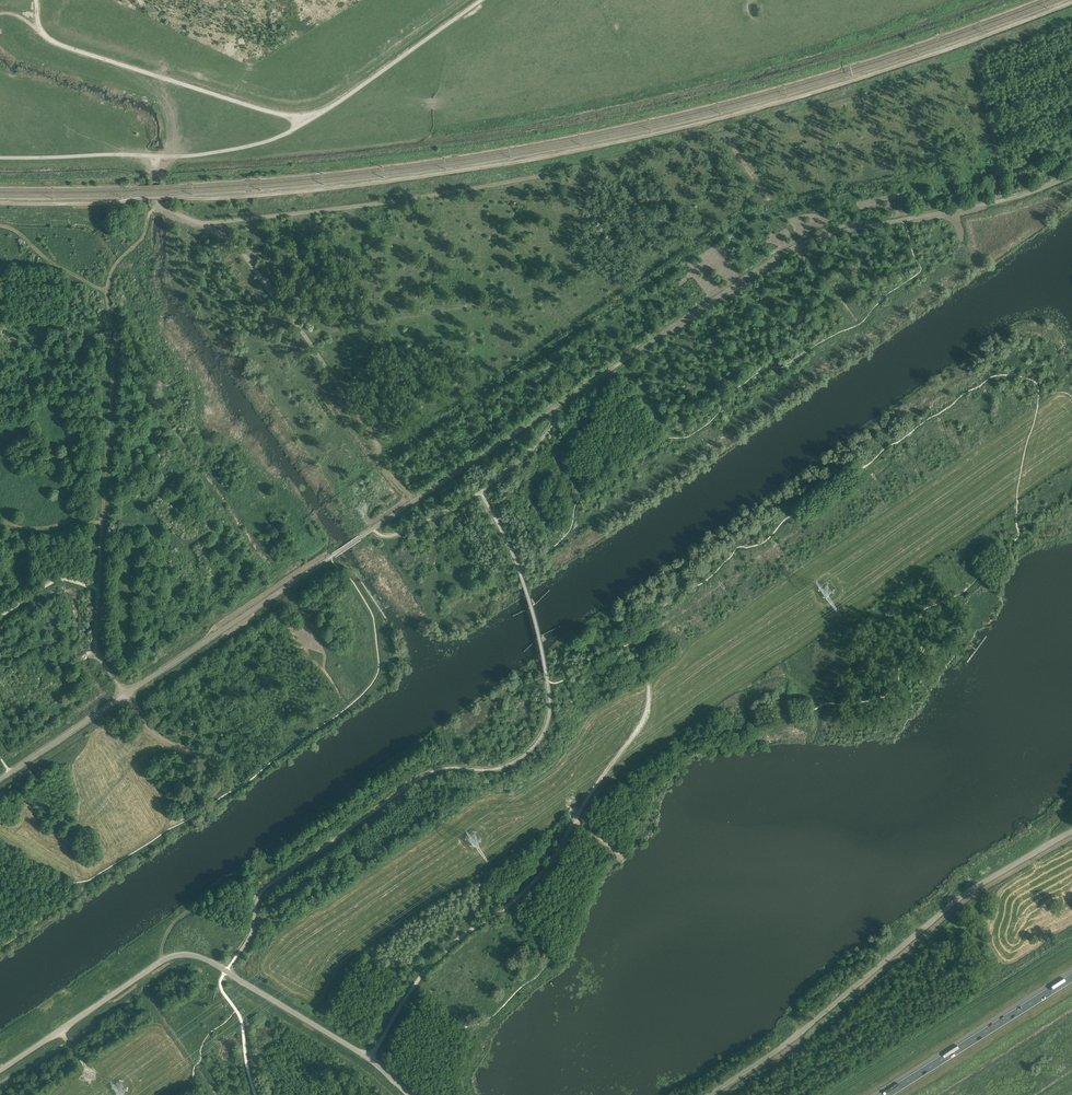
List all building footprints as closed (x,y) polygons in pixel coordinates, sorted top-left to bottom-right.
[(28,503),(18,498),(16,503),(29,509),(31,505),(28,503)] [(6,678),(15,672),(13,668),(4,674),(6,678)] [(3,695),(7,705),(18,700),(14,691),(3,695)]
